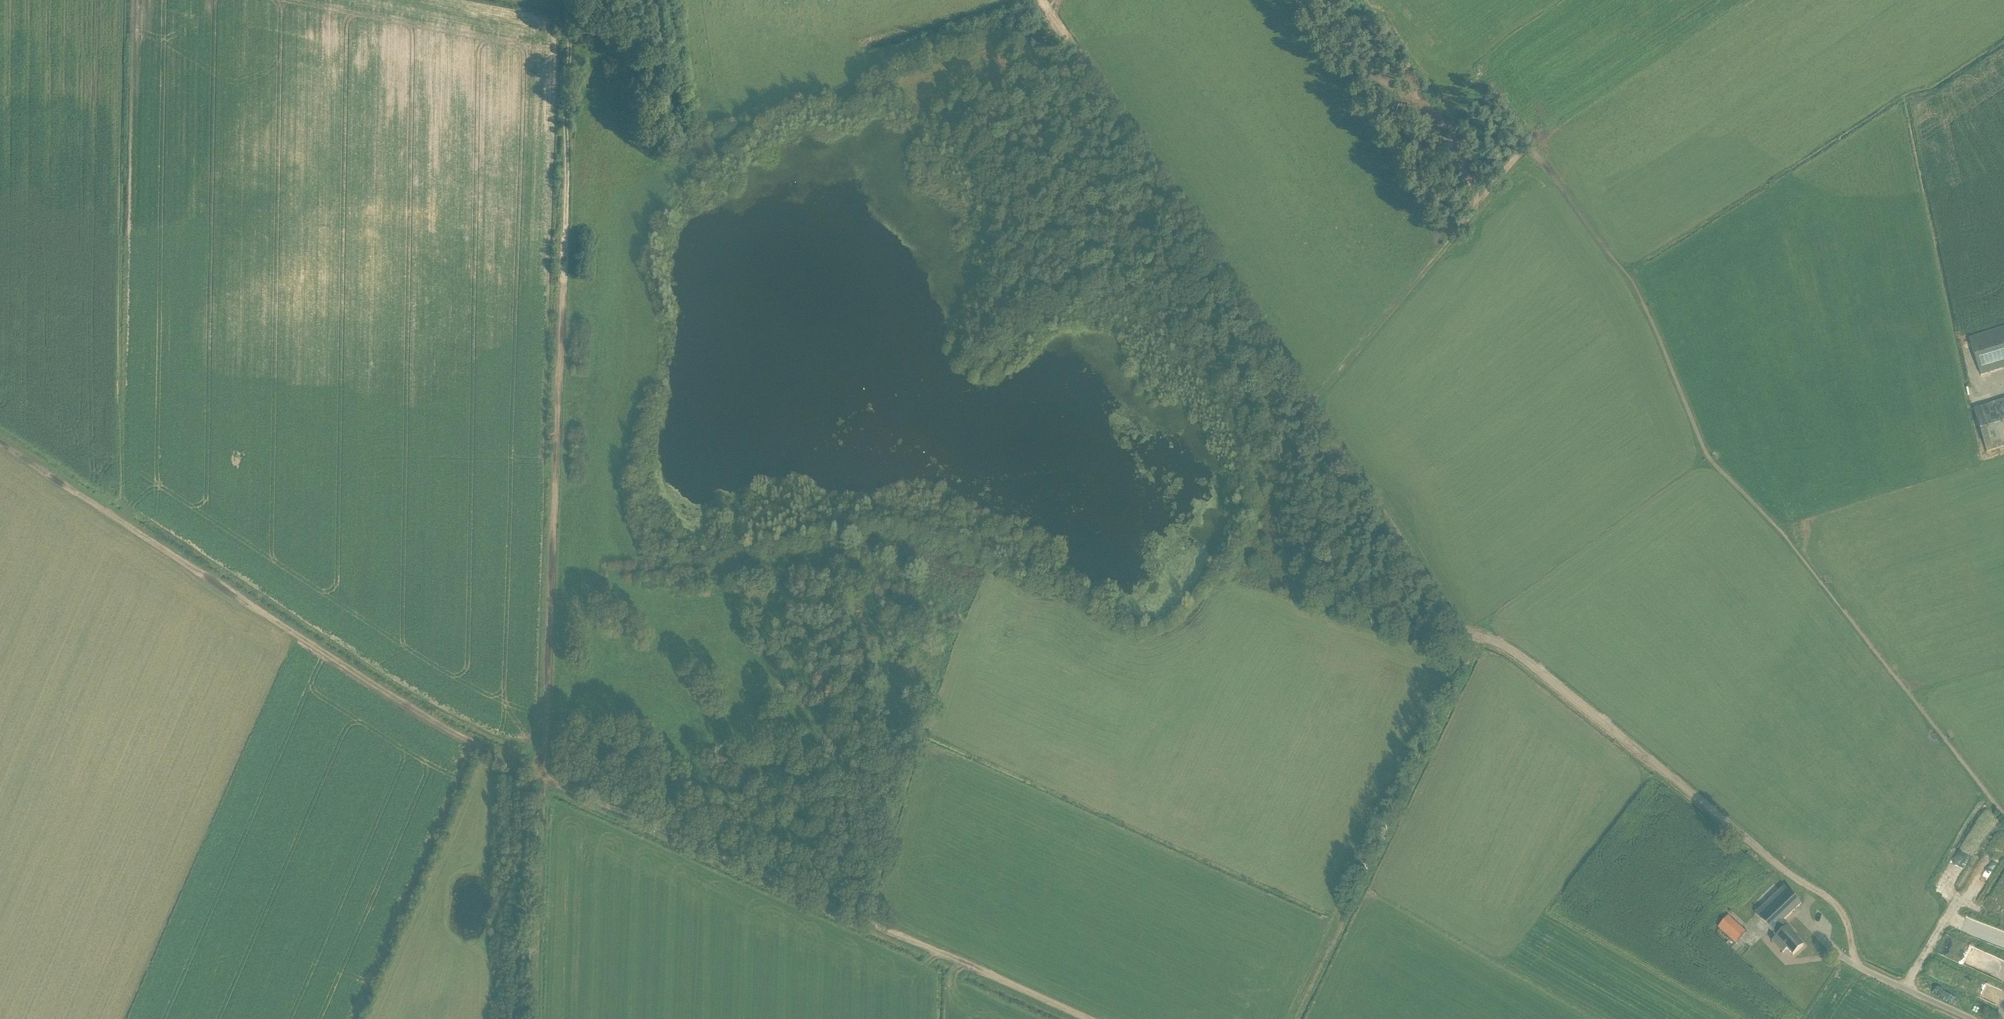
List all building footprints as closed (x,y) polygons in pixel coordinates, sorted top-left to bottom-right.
[(2003,369),(2003,328),(1969,339),(1981,376),(2003,369)] [(1986,452),(2003,447),(2003,400),(1974,409),(1986,452)] [(1996,853),(2003,841),(2003,836),(1995,831),(1986,846),(1996,853)] [(1971,871),(1961,888),(1968,893),(1978,875),(1971,871)] [(1794,932),(1784,921),(1801,905),(1784,887),(1755,914),(1777,937),(1771,942),(1782,954),(1787,950),(1792,956),(1804,946),(1792,933),(1794,932)] [(1735,944),(1736,944),(1746,932),(1728,916),(1718,928),(1735,944)] [(1997,959),(1939,938),(1933,954),(1990,976),(1997,959)]
